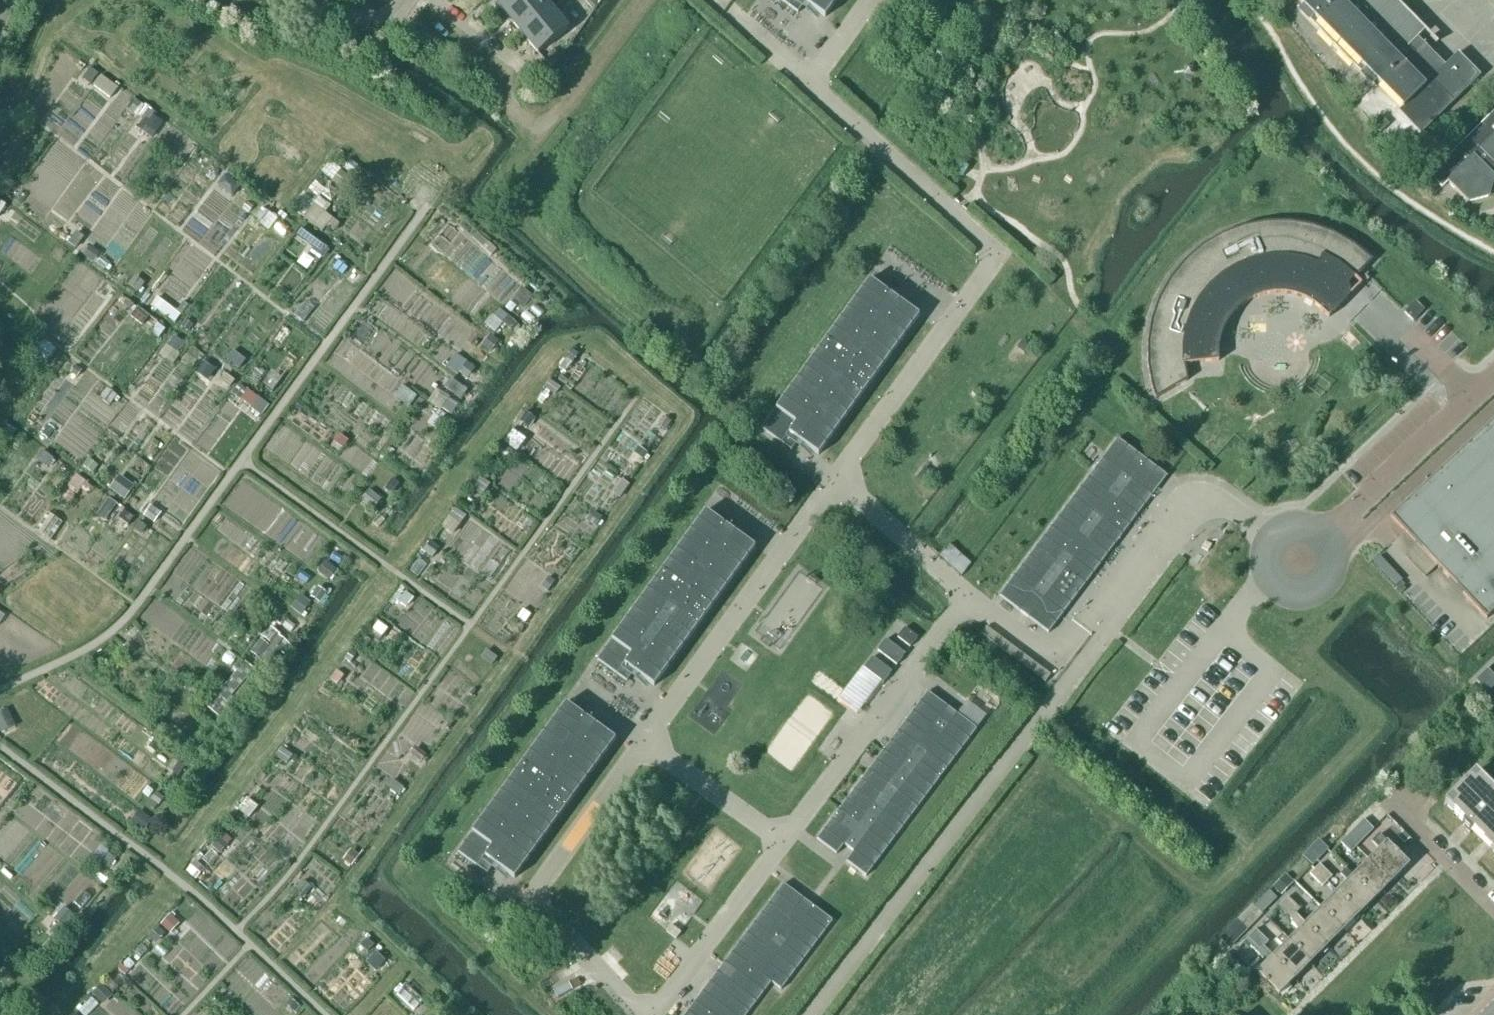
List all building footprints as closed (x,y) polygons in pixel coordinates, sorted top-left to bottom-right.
[(525,0),(494,0),(506,15),(525,0)] [(552,10),(544,0),(525,0),(506,15),(522,35),(552,10)] [(798,14),(805,4),(825,18),(838,0),(779,0),(798,14)] [(1304,8),(1299,13),(1371,86),(1375,81),(1402,108),(1398,112),(1420,135),(1480,77),(1458,54),(1445,67),(1424,45),(1425,44),(1424,43),(1423,44),(1418,39),(1426,31),(1395,0),(1296,0),(1304,8)] [(552,10),(522,35),(538,55),(568,30),(552,10)] [(560,56),(553,51),(545,61),(552,66),(560,56)] [(99,74),(94,81),(113,93),(118,86),(99,74)] [(138,125),(183,160),(196,144),(151,109),(138,125)] [(1430,176),(1442,189),(1448,183),(1468,204),(1469,203),(1468,203),(1488,197),(1493,178),(1493,177),(1493,176),(1493,174),(1493,112),(1430,176)] [(345,191),(353,181),(340,171),(321,195),(331,203),(342,189),(345,191)] [(322,232),(333,219),(314,204),(303,217),(322,232)] [(1222,334),(1225,326),(1226,323),(1231,317),(1235,313),(1239,309),(1243,306),(1249,302),(1252,300),(1257,298),(1262,296),(1266,295),(1273,294),(1278,294),(1283,294),(1289,294),(1294,295),(1298,297),(1304,299),(1309,301),(1313,304),(1317,307),(1322,310),(1325,314),(1329,318),(1347,300),(1348,297),(1349,295),(1350,292),(1349,289),(1348,286),(1372,261),(1354,245),(1334,233),(1312,226),(1289,222),(1266,222),(1243,227),(1222,235),(1202,247),(1184,262),(1170,280),(1160,297),(1158,301),(1156,308),(1151,322),(1147,344),(1147,367),(1152,390),(1156,400),(1188,381),(1185,369),(1220,362),(1219,354),(1219,349),(1220,344),(1222,334)] [(919,317),(869,280),(760,429),(791,451),(798,442),(817,456),(919,317)] [(524,308),(532,298),(523,290),(515,300),(524,308)] [(490,354),(500,343),(490,335),(481,346),(490,354)] [(47,363),(57,351),(44,341),(34,353),(47,363)] [(1391,517),(1487,620),(1493,613),(1493,421),(1391,517)] [(1167,476),(1117,439),(999,596),(1049,634),(1167,476)] [(374,510),(382,499),(369,490),(361,500),(374,510)] [(755,548),(705,511),(597,660),(627,682),(634,672),(654,687),(755,548)] [(51,541),(62,523),(47,513),(35,530),(51,541)] [(250,653),(270,669),(289,644),(279,636),(279,635),(271,628),(263,638),(271,645),(270,647),(261,640),(250,653)] [(917,638),(904,628),(898,637),(910,647),(917,638)] [(905,654),(886,640),(878,651),(896,665),(905,654)] [(891,672),(872,658),(864,669),(883,683),(891,672)] [(245,662),(207,708),(224,722),(234,708),(227,702),(254,670),(245,662)] [(1483,679),(1481,676),(1480,677),(1476,681),(1478,684),(1487,693),(1492,688),(1483,679)] [(977,729),(927,692),(817,840),(837,855),(844,845),(853,852),(846,862),(866,877),(977,729)] [(616,739),(565,703),(457,853),(487,874),(494,864),(514,879),(616,739)] [(16,727),(7,709),(0,712),(0,733),(1,734),(16,727)] [(1493,847),(1493,792),(1475,773),(1444,804),(1463,824),(1461,825),(1470,834),(1472,832),(1490,851),(1493,847)] [(1347,838),(1356,848),(1374,830),(1364,821),(1347,838)] [(1368,861),(1391,883),(1409,865),(1386,843),(1380,836),(1372,843),(1379,850),(1368,861)] [(1350,854),(1356,848),(1347,838),(1341,844),(1350,854)] [(1318,840),(1312,847),(1321,856),(1327,849),(1318,840)] [(1375,900),(1391,883),(1368,861),(1352,877),(1375,900)] [(1316,882),(1326,872),(1320,866),(1310,876),(1316,882)] [(1375,900),(1352,877),(1345,870),(1340,875),(1347,882),(1337,892),(1359,915),(1375,900)] [(1326,872),(1316,882),(1323,888),(1332,878),(1326,872)] [(1281,897),(1293,883),(1284,875),(1272,888),(1281,897)] [(784,884),(685,1014),(747,1014),(771,983),(781,990),(833,921),(784,884)] [(1343,932),(1359,915),(1337,892),(1321,909),(1343,932)] [(1285,914),(1294,904),(1288,898),(1278,908),(1285,914)] [(1264,901),(1262,899),(1261,900),(1255,906),(1257,908),(1262,913),(1269,906),(1264,901)] [(1294,904),(1285,914),(1291,920),(1300,910),(1294,904)] [(1328,947),(1343,932),(1321,909),(1305,924),(1328,947)] [(1237,922),(1246,930),(1252,923),(1244,915),(1237,922)] [(1305,924),(1297,915),(1290,922),(1299,931),(1289,941),(1311,963),(1328,947),(1305,924)] [(1229,948),(1246,930),(1237,922),(1220,940),(1229,948)] [(681,933),(671,926),(667,932),(676,939),(681,933)] [(1253,947),(1262,937),(1256,931),(1247,941),(1252,946),(1253,947)] [(1311,963),(1289,941),(1282,934),(1275,940),(1282,947),(1273,956),(1273,957),(1295,980),(1311,963)] [(1273,957),(1273,956),(1264,948),(1269,943),(1262,937),(1253,947),(1252,946),(1250,947),(1266,964),(1256,973),(1279,996),(1295,980),(1273,957)]
